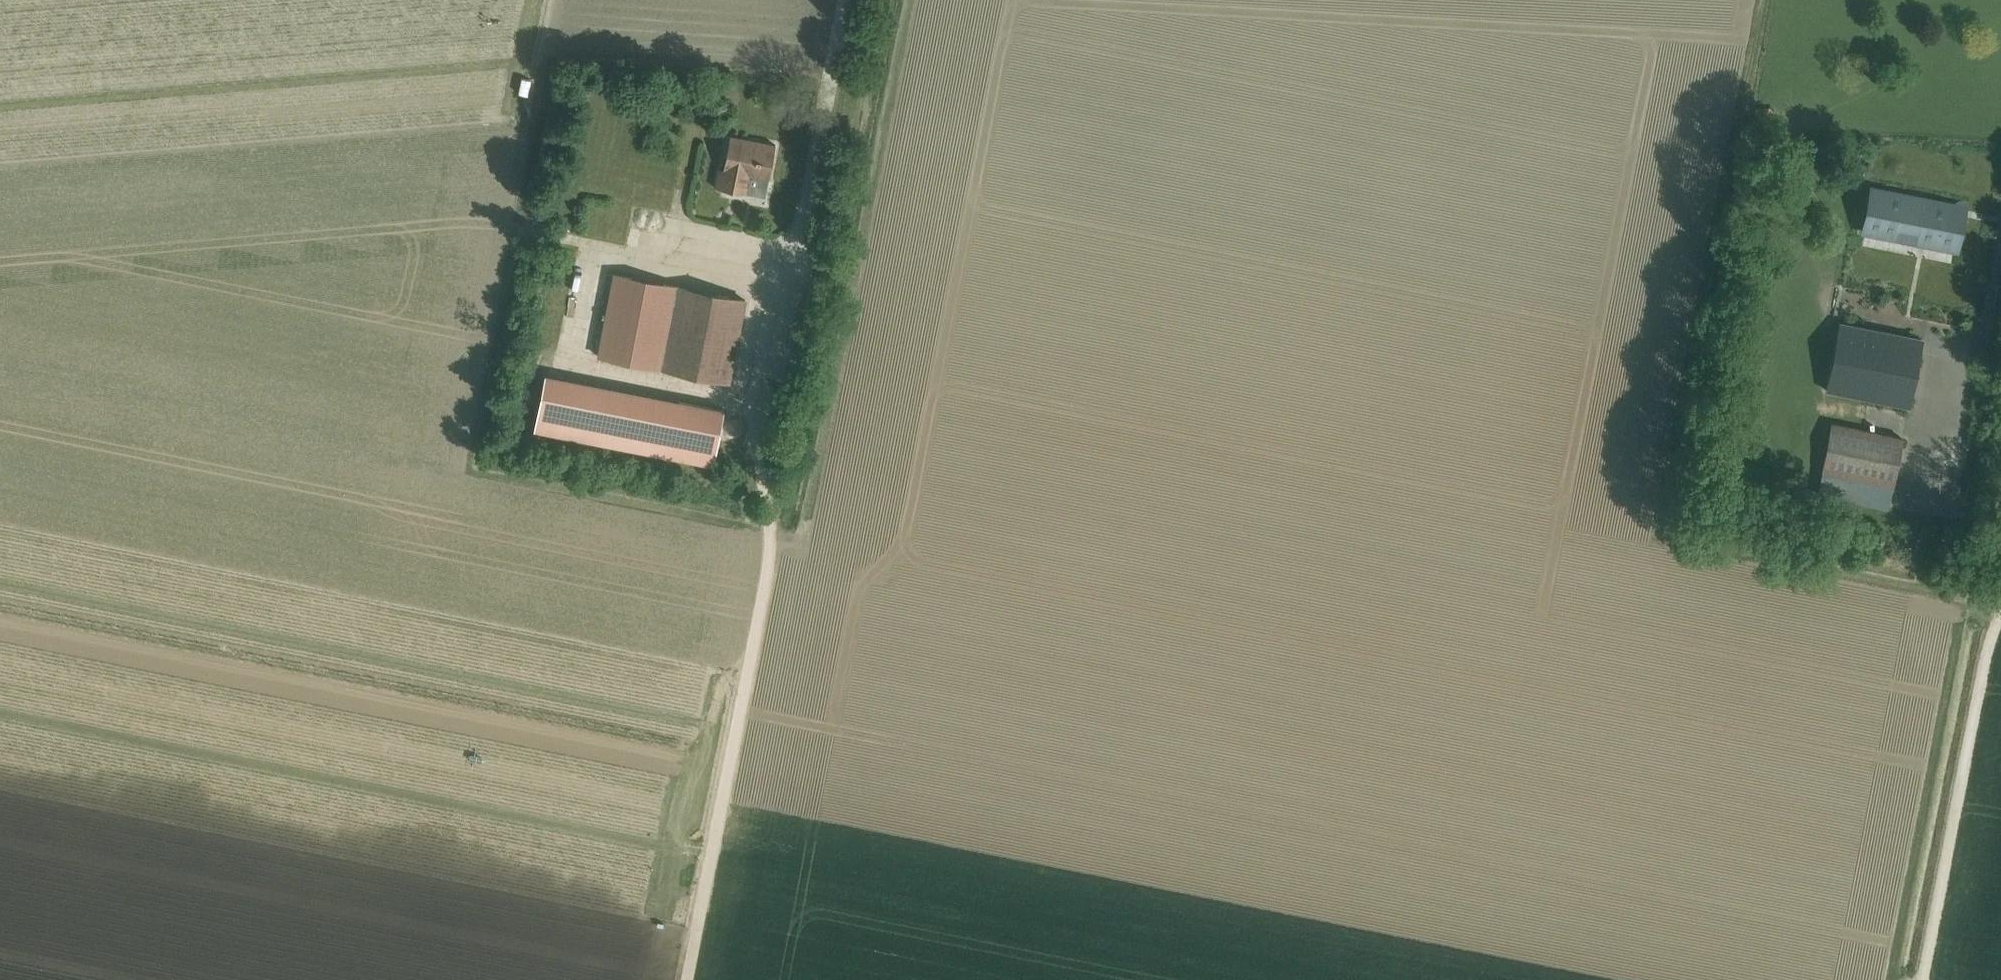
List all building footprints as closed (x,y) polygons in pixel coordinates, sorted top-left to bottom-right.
[(768,181),(775,144),(730,136),(724,169),(719,168),(715,187),(747,193),(750,177),(768,181)] [(1873,190),(1865,231),(1881,234),(1882,230),(1897,233),(1898,228),(1917,232),(1916,237),(1935,240),(1934,245),(1955,249),(1962,217),(1943,213),(1945,204),(1873,190)] [(598,355),(661,367),(677,286),(614,273),(598,355)] [(729,381),(745,299),(677,286),(661,367),(729,381)] [(1908,406),(1922,339),(1840,323),(1826,390),(1908,406)] [(1822,471),(1893,485),(1902,438),(1832,424),(1822,471)]
